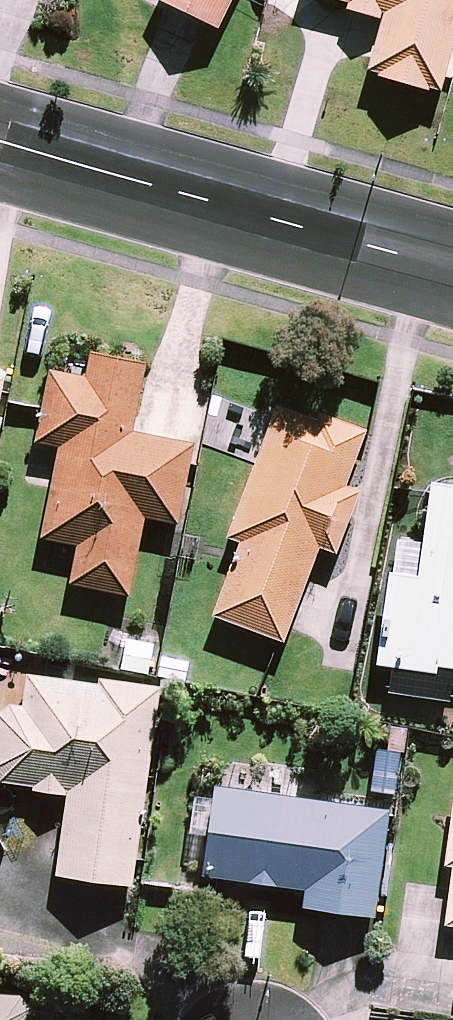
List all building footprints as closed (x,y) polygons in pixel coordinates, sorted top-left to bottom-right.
[(159,3),(225,35),(243,0),(161,0),(159,3)] [(452,83),(452,0),(326,0),(356,8),(354,15),(387,25),(389,18),(392,18),(376,76),(386,79),(385,82),(437,97),(438,94),(449,97),(452,83)] [(68,452),(50,543),(85,550),(77,590),(137,602),(153,524),(187,531),(203,450),(142,438),(155,370),(100,359),(95,384),(58,376),(44,447),(68,452)] [(10,383),(0,382),(0,434),(10,383)] [(326,427),(285,411),(235,542),(248,547),(220,621),(293,649),(329,552),(345,558),(368,497),(353,491),(374,436),(329,419),(326,427)] [(438,488),(426,582),(396,578),(384,671),(446,679),(447,672),(452,673),(452,489),(438,488)] [(169,692),(105,683),(104,689),(36,680),(32,712),(19,710),(6,721),(0,761),(0,775),(9,787),(42,791),(42,795),(75,800),(64,881),(142,892),(169,692)] [(383,923),(398,816),(223,792),(211,881),(314,895),(311,913),(383,923)] [(68,1018),(39,1016),(39,1013),(29,1001),(0,999),(0,1019),(67,1019),(68,1018)]
